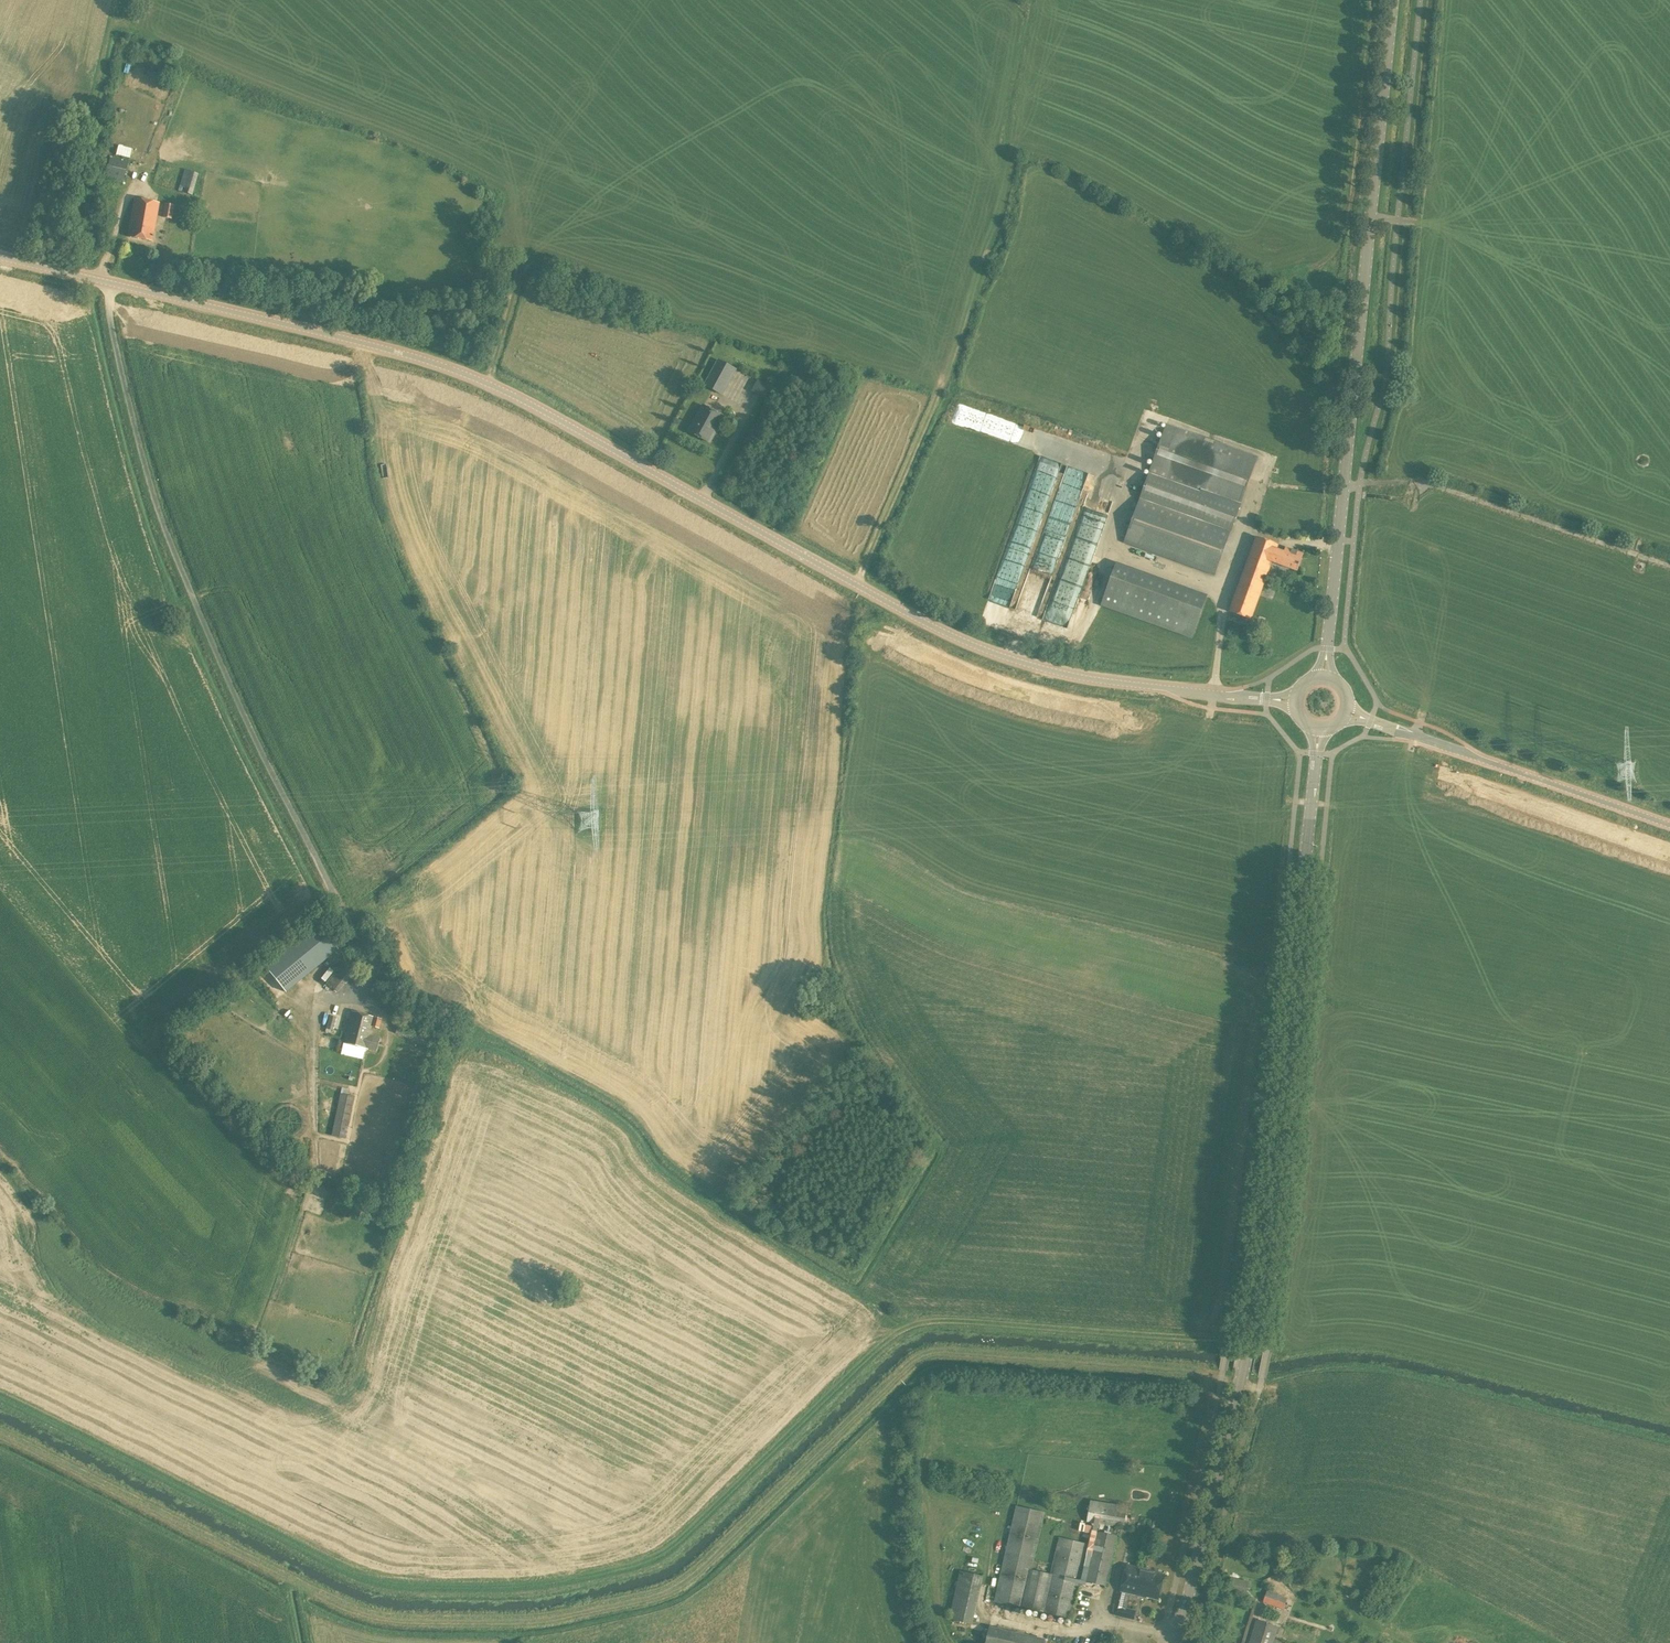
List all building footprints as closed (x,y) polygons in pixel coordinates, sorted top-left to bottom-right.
[(131,156),(133,147),(119,143),(117,153),(131,156)] [(124,180),(128,161),(110,157),(106,176),(124,180)] [(192,195),(198,174),(184,170),(178,191),(192,195)] [(152,240),(158,203),(134,199),(128,236),(152,240)] [(171,219),(174,205),(165,203),(162,217),(171,219)] [(723,395),(737,369),(718,359),(704,385),(723,395)] [(758,379),(751,391),(765,399),(771,387),(758,379)] [(709,442),(723,416),(703,405),(689,431),(709,442)] [(1231,532),(1241,503),(1258,456),(1166,423),(1147,476),(1140,499),(1123,543),(1215,575),(1230,532),(1231,532)] [(1283,551),(1276,549),(1278,545),(1255,536),(1228,611),(1251,619),(1272,561),(1297,571),(1303,554),(1285,547),(1283,551)] [(1191,639),(1207,594),(1116,562),(1100,606),(1191,639)] [(1009,607),(1015,592),(997,584),(990,599),(1009,607)] [(337,950),(316,923),(314,924),(264,966),(274,978),(279,984),(285,992),(337,950)] [(337,991),(357,967),(346,959),(327,983),(337,991)] [(378,1028),(381,1019),(351,1011),(343,1042),(375,1050),(379,1037),(371,1035),(372,1030),(369,1030),(371,1026),(378,1028)] [(329,1016),(325,1029),(332,1031),(336,1017),(329,1016)] [(345,1138),(354,1096),(340,1093),(331,1135),(345,1138)] [(1016,1504),(997,1602),(1071,1617),(1078,1581),(1087,1583),(1087,1581),(1108,1585),(1118,1534),(1100,1530),(1102,1518),(1126,1523),(1130,1506),(1092,1498),(1088,1522),(1086,1522),(1085,1531),(1092,1532),(1090,1542),(1060,1536),(1053,1572),(1034,1568),(1046,1510),(1016,1504)] [(1141,1594),(1158,1598),(1163,1574),(1146,1570),(1147,1569),(1127,1564),(1121,1590),(1140,1595),(1141,1594)] [(984,1575),(960,1570),(950,1618),(973,1623),(984,1575)] [(1248,1592),(1250,1580),(1231,1577),(1229,1588),(1248,1592)] [(1289,1597),(1268,1590),(1264,1602),(1284,1609),(1289,1597)] [(1133,1618),(1135,1610),(1117,1606),(1115,1615),(1133,1618)] [(1278,1626),(1256,1620),(1248,1642),(1273,1642),(1278,1626)] [(1045,1639),(989,1626),(985,1642),(1044,1642),(1045,1639)]
